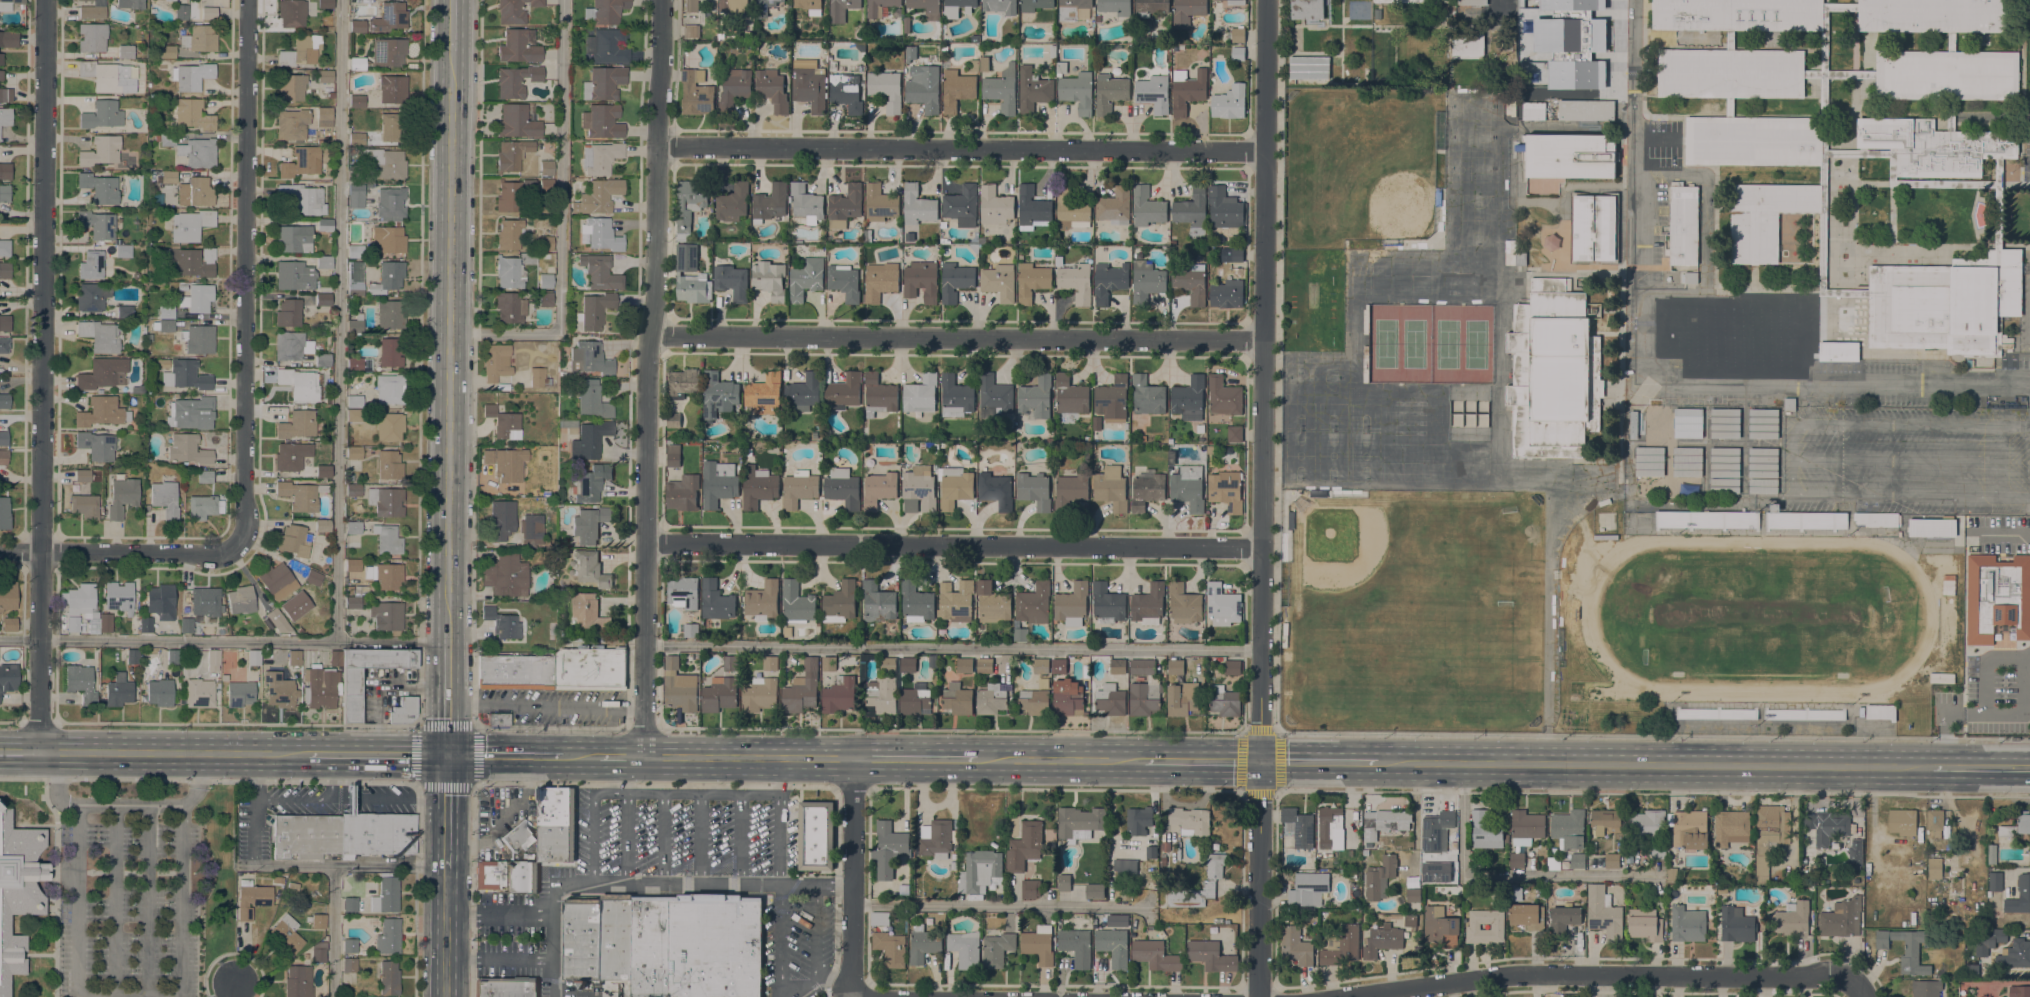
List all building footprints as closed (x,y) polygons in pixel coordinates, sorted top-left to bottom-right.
[(10,12),(0,12),(0,0),(24,0),(24,4),(10,4),(10,12)] [(116,8),(116,0),(143,0),(143,4),(143,10),(129,10),(129,8),(116,8)] [(302,0),(302,2),(305,2),(305,16),(304,16),(304,28),(280,28),(280,18),(278,18),(278,1),(280,1),(280,0),(302,0)] [(317,9),(317,0),(333,0),(333,9),(317,9)] [(497,10),(497,0),(544,0),(543,8),(528,7),(528,3),(520,3),(520,9),(522,9),(522,11),(525,11),(525,25),(498,25),(498,10),(497,10)] [(589,8),(589,0),(592,0),(629,0),(628,10),(619,10),(618,18),(618,25),(592,25),(592,19),(583,19),(583,8),(589,8)] [(683,12),(684,0),(699,0),(698,12),(683,12)] [(720,12),(720,0),(747,0),(747,9),(744,12),(720,12)] [(756,18),(756,0),(784,0),(784,2),(776,2),(776,7),(768,7),(768,18),(756,18)] [(793,8),(793,0),(822,0),(821,16),(808,15),(809,10),(802,9),(802,8),(793,8)] [(830,24),(831,0),(861,0),(861,8),(845,8),(845,24),(830,24)] [(867,18),(867,0),(901,0),(901,7),(882,6),(882,18),(867,18)] [(906,8),(906,0),(939,0),(939,13),(938,20),(925,20),(925,8),(906,8)] [(945,19),(945,0),(977,0),(977,7),(957,7),(957,19),(945,19)] [(982,11),(982,0),(1016,0),(1016,16),(1005,16),(1005,11),(982,11)] [(1021,13),(1021,0),(1054,0),(1054,8),(1035,8),(1035,13),(1021,13)] [(1060,5),(1060,0),(1092,0),(1092,8),(1077,8),(1077,21),(1059,21),(1059,5),(1060,5)] [(1097,12),(1097,0),(1130,0),(1130,16),(1117,16),(1117,12),(1097,12)] [(1135,18),(1135,0),(1169,0),(1169,13),(1149,13),(1149,18),(1135,18)] [(1173,29),(1174,0),(1206,0),(1206,15),(1188,15),(1188,16),(1190,16),(1190,29),(1173,29)] [(1291,19),(1291,0),(1323,0),(1323,18),(1291,19)] [(1605,9),(1605,0),(1539,0),(1539,10),(1605,9)] [(1652,2),(1652,0),(1822,0),(1822,4),(1820,4),(1820,31),(1734,30),(1727,30),(1704,30),(1704,33),(1699,33),(1699,30),(1652,30),(1653,9),(1651,9),(1651,2),(1652,2)] [(1856,4),(1856,0),(2007,0),(2007,33),(1954,32),(1947,32),(1857,31),(1857,12),(1856,4)] [(403,12),(406,12),(406,29),(388,29),(388,32),(370,32),(370,31),(368,31),(368,21),(370,21),(370,19),(379,19),(379,14),(381,14),(381,3),(403,3),(403,12)] [(1455,14),(1450,14),(1450,18),(1437,18),(1437,5),(1450,4),(1450,6),(1455,6),(1455,14)] [(1777,214),(1777,264),(1730,264),(1729,185),(1819,186),(1819,166),(1684,165),(1685,117),(1725,117),(1729,117),(1732,117),(1820,118),(1820,79),(1803,78),(1803,71),(1820,71),(1820,31),(1820,4),(1822,4),(1856,4),(1857,12),(1827,11),(1827,71),(1875,71),(1875,52),(1947,52),(1954,52),(2017,52),(2017,100),(1954,99),(1946,99),(1875,99),(1875,79),(1827,79),(1827,150),(1859,150),(1859,149),(1866,149),(1866,150),(1888,151),(1888,149),(1896,149),(1895,177),(1895,180),(1994,181),(1994,159),(1998,158),(2001,159),(2001,184),(2001,249),(2020,249),(2020,317),(2000,317),(1999,357),(1964,357),(1964,355),(1946,355),(1946,349),(1867,348),(1867,297),(1818,297),(1818,214),(1777,214)] [(187,21),(174,21),(175,5),(187,6),(187,21)] [(1583,36),(1554,36),(1554,6),(1584,6),(1583,36)] [(1614,36),(1585,36),(1585,6),(1614,7),(1614,36)] [(105,7),(105,19),(78,19),(78,7),(105,7)] [(216,8),(216,20),(201,20),(201,8),(216,8)] [(365,21),(365,34),(350,34),(350,21),(365,21)] [(106,25),(106,39),(105,39),(104,53),(77,52),(78,41),(81,41),(82,34),(78,34),(78,24),(106,25)] [(699,25),(700,38),(682,38),(682,25),(699,25)] [(189,52),(189,48),(179,48),(179,36),(190,36),(190,26),(216,27),(216,52),(189,52)] [(1245,42),(1231,42),(1231,28),(1238,28),(1238,26),(1243,26),(1243,28),(1245,28),(1245,42)] [(525,45),(525,46),(541,46),(541,62),(497,62),(498,47),(503,47),(503,29),(525,29),(525,30),(534,30),(534,45),(525,45)] [(624,30),(624,43),(617,43),(617,49),(628,49),(628,63),(591,63),(591,54),(585,54),(585,36),(593,36),(593,30),(624,30)] [(18,48),(0,48),(0,32),(18,32),(18,48)] [(1484,55),(1483,55),(1483,59),(1453,59),(1453,55),(1452,55),(1452,34),(1484,34),(1484,55)] [(320,36),(320,50),(319,50),(319,64),(294,64),(294,67),(277,67),(277,52),(293,52),(293,36),(320,36)] [(406,40),(406,55),(403,55),(403,65),(399,64),(399,68),(372,67),(372,39),(406,40)] [(855,47),(855,43),(865,43),(865,52),(860,52),(855,47)] [(1594,75),(1565,74),(1565,45),(1595,46),(1594,75)] [(133,46),(133,59),(118,59),(118,46),(133,46)] [(172,46),(171,59),(160,59),(160,46),(172,46)] [(916,60),(905,59),(906,46),(917,46),(916,60)] [(1626,46),(1625,75),(1595,75),(1596,46),(1626,46)] [(1244,61),(1232,61),(1232,47),(1244,47),(1244,61)] [(1657,98),(1657,72),(1657,50),(1727,50),(1734,50),(1803,51),(1803,71),(1803,78),(1803,99),(1733,98),(1725,98),(1657,98)] [(1329,78),(1289,78),(1289,56),(1329,56),(1329,78)] [(989,72),(980,72),(980,57),(989,57),(989,72)] [(349,71),(349,58),(364,58),(364,71),(349,71)] [(811,115),(811,101),(793,101),(792,68),(793,68),(793,60),(817,59),(817,68),(825,68),(825,74),(825,85),(827,85),(827,88),(825,88),(825,93),(827,93),(827,98),(825,98),(826,115),(811,115)] [(979,60),(979,72),(969,72),(969,60),(979,60)] [(1015,97),(1015,116),(1000,116),(1000,102),(1003,102),(1003,99),(982,99),(982,78),(1001,78),(1002,71),(1008,68),(1008,61),(1015,61),(1015,97)] [(95,62),(95,65),(119,65),(119,66),(136,66),(136,80),(134,80),(135,93),(93,94),(93,77),(78,77),(77,62),(95,62)] [(1067,62),(1067,73),(1056,73),(1056,62),(1067,62)] [(214,79),(200,79),(200,93),(177,93),(177,82),(175,82),(175,81),(170,81),(170,68),(175,68),(175,66),(201,66),(201,64),(214,64),(214,79)] [(1034,102),(1034,114),(1020,114),(1020,65),(1032,65),(1032,75),(1038,75),(1038,80),(1054,80),(1054,102),(1034,102)] [(939,66),(938,103),(939,103),(939,115),(932,115),(932,116),(924,116),(924,103),(905,103),(906,80),(911,81),(911,76),(909,76),(910,66),(939,66)] [(542,67),(542,82),(528,82),(528,78),(521,78),(520,86),(523,86),(523,100),(517,100),(517,99),(497,99),(497,85),(497,68),(526,69),(526,67),(542,67)] [(581,82),(590,82),(590,68),(613,68),(613,67),(626,68),(626,84),(614,84),(614,89),(617,89),(617,101),(611,101),(611,100),(581,100),(581,82)] [(1186,70),(1186,79),(1197,79),(1196,67),(1207,67),(1207,82),(1206,82),(1206,100),(1185,100),(1185,103),(1186,103),(1186,118),(1183,118),(1183,117),(1176,117),(1176,118),(1172,118),(1172,98),(1174,98),(1174,70),(1186,70)] [(900,94),(901,94),(901,115),(894,115),(894,116),(885,116),(886,101),(888,101),(889,95),(867,94),(868,68),(900,69),(900,94)] [(696,83),(696,86),(715,86),(715,92),(714,92),(714,113),(702,113),(702,115),(682,115),(682,106),(681,106),(681,99),(683,99),(683,83),(682,83),(682,69),(705,69),(705,82),(696,82),(696,83)] [(741,69),(741,70),(752,70),(752,77),(751,77),(751,97),(739,97),(739,96),(736,96),(736,103),(733,103),(733,114),(718,114),(718,101),(720,101),(720,92),(723,92),(723,75),(730,75),(730,69),(741,69)] [(756,98),(756,69),(777,69),(777,75),(784,75),(783,93),(787,93),(787,102),(788,102),(788,116),(781,116),(781,114),(773,114),(773,104),(771,104),(771,98),(756,98)] [(977,76),(977,98),(956,98),(956,100),(957,100),(957,114),(947,114),(947,115),(944,115),(944,69),(958,69),(958,76),(977,76)] [(1563,90),(1523,90),(1523,70),(1563,70),(1563,90)] [(332,71),(332,83),(317,83),(317,71),(332,71)] [(1078,78),(1078,71),(1092,71),(1091,98),(1092,98),(1092,104),(1091,104),(1091,117),(1088,117),(1081,116),(1081,117),(1078,117),(1078,102),(1080,102),(1080,100),(1058,100),(1059,78),(1078,78)] [(830,103),(830,82),(830,75),(839,75),(839,74),(851,74),(851,75),(860,75),(860,82),(859,82),(859,101),(863,101),(863,115),(848,115),(848,103),(830,103)] [(1096,97),(1097,97),(1097,74),(1111,74),(1111,79),(1130,79),(1129,100),(1109,100),(1109,103),(1111,103),(1111,117),(1096,116),(1096,97)] [(1135,103),(1135,81),(1150,81),(1150,75),(1168,76),(1167,102),(1169,102),(1168,116),(1153,116),(1153,103),(1135,103)] [(306,84),(304,84),(304,91),(302,91),(302,102),(278,102),(278,76),(306,76),(306,84)] [(406,104),(379,104),(379,91),(378,91),(378,77),(406,77),(406,104)] [(1245,97),(1244,97),(1244,118),(1220,118),(1220,117),(1211,117),(1211,95),(1220,95),(1220,94),(1226,94),(1226,90),(1231,90),(1231,83),(1245,83),(1245,97)] [(1497,115),(1496,103),(1501,103),(1501,99),(1496,99),(1495,92),(1501,92),(1501,87),(1510,86),(1512,114),(1497,115)] [(12,103),(0,103),(0,89),(12,89),(12,103)] [(364,96),(364,109),(349,108),(349,96),(364,96)] [(1732,117),(1729,117),(1725,117),(1725,98),(1733,98),(1732,117)] [(202,100),(202,109),(199,109),(199,116),(215,116),(215,131),(200,131),(200,127),(176,127),(176,113),(175,113),(175,99),(202,100)] [(1947,131),(1946,99),(1954,99),(1954,131),(1950,131),(1947,131)] [(116,111),(122,111),(122,127),(95,127),(92,127),(92,129),(79,129),(79,114),(92,114),(92,115),(93,115),(93,116),(94,116),(94,109),(93,109),(93,100),(116,100),(116,111)] [(1615,101),(1614,121),(1558,120),(1558,100),(1615,101)] [(1545,120),(1523,120),(1523,102),(1545,103),(1545,120)] [(527,121),(541,121),(540,137),(524,137),(524,136),(503,136),(503,137),(496,137),(496,130),(497,130),(497,121),(500,121),(500,104),(527,105),(527,121)] [(580,112),(588,112),(589,105),(612,105),(619,105),(618,118),(613,118),(613,124),(623,124),(623,138),(608,138),(608,137),(592,137),(592,138),(587,138),(587,129),(580,129),(580,112)] [(11,126),(0,126),(0,109),(6,109),(6,108),(11,108),(11,126)] [(331,128),(316,128),(316,108),(331,108),(331,128)] [(309,110),(309,125),(305,125),(305,140),(302,140),(302,144),(294,144),(294,140),(286,140),(286,141),(276,141),(276,111),(284,111),(284,112),(298,112),(298,110),(309,110)] [(380,142),(380,114),(405,114),(404,130),(398,130),(398,142),(380,142)] [(1856,148),(1856,118),(1933,119),(1933,131),(1947,131),(1950,131),(1954,131),(2016,132),(2016,159),(2001,159),(1998,158),(1994,159),(1982,158),(1982,177),(1895,177),(1896,149),(1888,149),(1866,149),(1859,149),(1856,148)] [(364,133),(363,146),(348,146),(348,133),(364,133)] [(159,147),(159,142),(154,142),(154,136),(159,136),(159,135),(175,135),(175,146),(159,147)] [(1526,177),(1527,151),(1515,151),(1515,144),(1521,144),(1522,135),(1606,135),(1606,140),(1615,140),(1615,152),(1619,152),(1619,161),(1616,161),(1615,178),(1526,177)] [(92,152),(92,154),(94,154),(94,145),(92,145),(92,136),(119,136),(119,150),(118,150),(118,163),(93,163),(93,166),(77,166),(77,152),(92,152)] [(215,168),(186,168),(186,156),(176,156),(176,145),(186,145),(186,140),(190,140),(207,140),(207,139),(214,139),(214,140),(215,140),(215,168)] [(519,172),(502,172),(496,172),(496,153),(500,153),(500,142),(518,142),(534,142),(534,152),(522,152),(522,159),(519,159),(519,172)] [(610,145),(610,143),(623,143),(623,146),(624,146),(624,156),(624,158),(611,158),(611,162),(610,162),(610,164),(609,164),(609,176),(584,176),(584,169),(581,169),(581,160),(582,160),(583,148),(589,148),(589,145),(610,145)] [(319,147),(319,175),(278,174),(278,163),(292,163),(292,164),(294,164),(294,156),(292,156),(292,147),(319,147)] [(382,149),(382,151),(402,151),(402,161),(405,161),(405,178),(402,178),(402,179),(381,180),(381,178),(378,178),(378,165),(362,165),(362,150),(382,149)] [(540,161),(553,161),(553,179),(540,179),(540,161)] [(6,180),(0,180),(0,164),(11,164),(11,181),(6,181),(6,180)] [(350,183),(350,169),(368,170),(368,171),(374,171),(374,184),(350,183)] [(176,172),(176,184),(161,184),(161,172),(176,172)] [(77,173),(91,173),(91,178),(116,178),(116,191),(118,191),(117,205),(90,205),(90,196),(93,196),(93,187),(91,187),(91,189),(76,189),(77,173)] [(207,178),(207,187),(209,187),(209,189),(213,189),(213,206),(178,206),(178,184),(188,184),(188,177),(207,178)] [(540,194),(540,179),(552,179),(552,194),(540,194)] [(498,183),(520,183),(520,180),(534,180),(533,192),(521,192),(521,213),(495,212),(495,197),(498,197),(498,183)] [(608,195),(608,201),(611,201),(610,209),(610,214),(605,214),(605,213),(590,213),(590,214),(570,214),(570,202),(579,203),(579,194),(588,194),(588,180),(603,181),(603,180),(623,180),(623,195),(608,195)] [(677,202),(678,202),(678,181),(707,181),(707,201),(708,201),(708,205),(707,205),(707,207),(705,207),(705,208),(703,208),(703,207),(701,207),(701,211),(691,211),(691,224),(691,242),(677,242),(677,202)] [(723,221),(723,220),(716,220),(716,195),(728,195),(728,194),(730,194),(730,193),(734,193),(734,181),(749,181),(748,194),(747,194),(747,216),(740,216),(739,221),(723,221)] [(772,181),(787,181),(787,200),(786,200),(785,216),(772,216),(772,219),(762,219),(762,224),(754,224),(754,219),(752,219),(753,194),(761,194),(766,194),(766,196),(772,196),(772,181)] [(867,195),(866,195),(866,181),(881,181),(881,194),(899,194),(899,217),(887,217),(887,221),(866,221),(867,195)] [(1698,265),(1670,265),(1670,255),(1665,255),(1665,249),(1670,249),(1670,186),(1671,186),(1671,181),(1683,181),(1683,186),(1688,186),(1688,184),(1694,184),(1694,187),(1698,187),(1698,265)] [(790,182),(807,182),(807,183),(805,183),(805,194),(813,194),(813,195),(822,195),(822,196),(823,196),(823,214),(824,214),(824,220),(821,220),(821,221),(819,221),(819,220),(816,220),(816,225),(806,225),(806,216),(794,216),(794,210),(792,210),(792,208),(794,208),(794,198),(793,198),(793,195),(790,195),(790,182)] [(848,182),(861,182),(861,192),(862,192),(862,201),(861,201),(861,217),(847,217),(847,220),(847,229),(829,229),(829,220),(828,220),(828,215),(829,215),(829,200),(828,200),(828,195),(838,195),(838,194),(841,194),(841,197),(848,197),(848,182)] [(937,221),(918,220),(918,225),(904,224),(905,182),(918,182),(918,196),(917,196),(917,199),(929,199),(929,200),(938,200),(937,221)] [(962,195),(962,183),(977,183),(976,218),(976,228),(958,228),(958,218),(951,218),(951,217),(942,217),(943,195),(962,195)] [(981,224),(981,197),(981,183),(996,184),(996,196),(1014,197),(1014,219),(1010,219),(1010,223),(1007,223),(1007,224),(981,224)] [(1034,197),(1031,197),(1031,200),(1052,200),(1052,221),(1033,221),(1033,226),(1019,225),(1019,203),(1019,183),(1035,183),(1034,197)] [(1058,220),(1057,183),(1071,183),(1071,200),(1083,200),(1083,201),(1090,200),(1091,221),(1090,221),(1090,227),(1071,227),(1068,230),(1057,230),(1057,220),(1058,220)] [(1167,201),(1167,222),(1148,222),(1148,227),(1134,227),(1134,203),(1133,203),(1134,184),(1149,184),(1149,198),(1147,198),(1147,201),(1167,201)] [(1181,202),(1181,201),(1193,201),(1193,199),(1192,199),(1192,184),(1205,184),(1205,197),(1206,197),(1206,204),(1205,204),(1205,227),(1192,227),(1192,222),(1172,222),(1172,202),(1181,202)] [(9,202),(0,202),(0,186),(4,186),(4,185),(9,185),(9,202)] [(322,205),(318,205),(318,216),(313,216),(313,215),(288,216),(288,197),(276,197),(276,185),(292,185),(292,189),(297,189),(297,185),(302,185),(302,189),(322,188),(322,205)] [(348,208),(348,185),(363,185),(363,208),(348,208)] [(1095,219),(1095,197),(1115,198),(1115,185),(1130,185),(1129,220),(1128,225),(1110,224),(1110,220),(1095,219)] [(1226,198),(1223,198),(1223,201),(1235,201),(1235,202),(1244,202),(1243,224),(1238,228),(1210,227),(1211,204),(1208,204),(1208,185),(1226,185),(1226,198)] [(398,189),(398,188),(404,188),(404,217),(395,217),(376,216),(376,203),(377,203),(378,189),(398,189)] [(1615,261),(1574,260),(1574,196),(1616,196),(1615,261)] [(171,243),(171,228),(172,228),(172,215),(177,215),(177,214),(197,214),(197,211),(214,211),(214,227),(199,227),(198,243),(171,243)] [(76,227),(76,212),(90,212),(90,214),(94,214),(94,215),(114,215),(114,230),(114,240),(91,240),(91,225),(90,225),(90,227),(76,227)] [(496,250),(496,235),(497,235),(497,232),(499,232),(499,229),(499,224),(498,224),(498,217),(502,217),(502,220),(517,221),(517,220),(522,220),(522,230),(519,230),(519,250),(496,250)] [(580,225),(585,225),(585,218),(593,218),(609,218),(609,220),(609,228),(611,228),(611,234),(623,234),(623,252),(610,252),(610,249),(588,248),(588,234),(580,234),(580,225)] [(332,220),(332,232),(316,232),(317,220),(332,220)] [(402,236),(405,236),(405,254),(378,254),(378,251),(372,251),(372,239),(371,239),(371,227),(393,227),(393,223),(399,223),(399,227),(402,227),(402,236)] [(311,253),(276,253),(276,226),(311,226),(311,253)] [(905,232),(914,233),(914,241),(905,241),(905,232)] [(552,251),(539,251),(539,237),(552,237),(552,251)] [(5,256),(0,256),(0,241),(10,241),(10,257),(5,257),(5,256)] [(677,300),(677,282),(677,272),(676,272),(676,244),(698,244),(697,271),(681,271),(681,276),(707,276),(706,281),(712,281),(711,300),(710,300),(710,303),(687,302),(687,300),(677,300)] [(363,245),(363,258),(347,258),(347,246),(363,245)] [(978,254),(975,254),(969,247),(969,245),(978,245),(978,254)] [(116,258),(116,246),(131,246),(131,258),(116,258)] [(202,249),(213,249),(214,260),(212,260),(212,264),(214,264),(214,278),(197,279),(197,276),(175,276),(175,262),(162,262),(162,249),(170,249),(170,247),(178,247),(178,250),(199,250),(199,265),(201,265),(201,264),(202,264),(202,249)] [(1243,262),(1230,262),(1230,256),(1227,256),(1227,249),(1230,249),(1230,248),(1243,248),(1243,262)] [(84,251),(103,251),(103,253),(103,261),(102,261),(102,279),(78,279),(78,263),(84,263),(84,251)] [(1526,253),(1526,266),(1515,266),(1515,253),(1526,253)] [(518,265),(521,265),(521,270),(525,270),(525,281),(522,281),(522,289),(516,289),(516,288),(498,288),(498,278),(496,278),(496,255),(499,255),(499,257),(501,258),(519,258),(518,265)] [(610,256),(610,268),(607,268),(607,275),(623,275),(623,289),(588,289),(588,275),(585,275),(585,266),(577,266),(577,256),(610,256)] [(331,257),(331,269),(316,269),(316,257),(331,257)] [(803,268),(803,258),(824,257),(824,270),(823,270),(823,286),(824,286),(824,290),(815,290),(815,291),(810,291),(810,288),(803,288),(803,289),(804,289),(804,303),(790,304),(790,285),(791,285),(791,268),(803,268)] [(1133,260),(1146,260),(1146,261),(1152,261),(1152,264),(1153,264),(1153,270),(1166,270),(1166,293),(1165,293),(1165,294),(1159,294),(1159,293),(1148,293),(1148,306),(1140,306),(1140,304),(1133,304),(1133,292),(1134,292),(1134,291),(1133,291),(1133,288),(1134,288),(1134,286),(1132,286),(1132,284),(1134,284),(1134,271),(1133,271),(1133,260)] [(752,265),(758,265),(758,261),(771,261),(771,264),(786,264),(785,277),(782,277),(782,285),(783,285),(783,289),(786,289),(786,303),(771,303),(771,291),(763,291),(763,289),(752,289),(752,285),(752,282),(752,275),(752,272),(752,271),(752,265)] [(10,279),(0,279),(0,263),(6,263),(6,262),(10,263),(10,279)] [(276,262),(303,262),(303,267),(313,267),(313,270),(316,274),(316,278),(314,278),(314,290),(276,290),(276,262)] [(363,262),(363,296),(347,296),(347,284),(348,284),(348,273),(347,273),(347,270),(348,270),(348,262),(363,262)] [(404,263),(404,278),(401,278),(401,287),(397,287),(397,290),(385,289),(385,295),(367,295),(367,284),(378,284),(378,281),(379,281),(379,262),(404,263)] [(924,267),(924,262),(937,262),(937,285),(938,285),(938,293),(937,293),(937,305),(934,305),(934,304),(924,304),(924,290),(925,290),(925,287),(917,287),(917,298),(903,298),(903,287),(904,287),(904,267),(924,267)] [(975,267),(975,288),(954,288),(954,291),(957,291),(957,304),(942,304),(942,285),(943,262),(956,262),(956,267),(975,267)] [(1096,263),(1109,263),(1109,268),(1122,268),(1122,262),(1129,263),(1129,269),(1128,269),(1128,290),(1108,289),(1108,292),(1108,307),(1095,307),(1096,263)] [(1052,268),(1052,289),(1031,289),(1031,291),(1032,291),(1032,306),(1019,306),(1019,263),(1033,263),(1033,267),(1052,268)] [(1090,286),(1091,286),(1090,306),(1075,306),(1075,292),(1078,292),(1078,289),(1057,289),(1057,268),(1063,268),(1063,263),(1090,263),(1090,286)] [(866,264),(898,265),(898,269),(898,292),(880,292),(880,305),(871,305),(871,303),(865,303),(865,300),(864,300),(864,295),(865,295),(865,287),(866,287),(866,285),(865,285),(865,282),(866,282),(866,279),(865,279),(865,273),(866,273),(866,264)] [(1014,304),(1000,304),(1000,292),(980,292),(980,269),(995,269),(995,264),(1013,265),(1013,269),(1015,269),(1014,304)] [(1191,269),(1191,264),(1205,264),(1204,288),(1206,288),(1205,307),(1190,307),(1190,290),(1172,290),(1172,269),(1191,269)] [(747,304),(733,303),(733,288),(727,288),(727,291),(714,290),(715,265),(734,266),(734,269),(748,269),(747,304)] [(858,291),(860,291),(859,304),(845,304),(845,292),(841,292),(841,289),(827,289),(828,265),(851,265),(851,269),(858,269),(858,291)] [(1698,284),(1684,284),(1684,282),(1682,282),(1682,274),(1684,274),(1685,272),(1698,272),(1698,284)] [(553,274),(552,289),(539,289),(539,274),(553,274)] [(1513,302),(1524,303),(1525,293),(1531,293),(1531,292),(1531,278),(1571,278),(1571,290),(1566,290),(1566,292),(1590,291),(1589,326),(1589,336),(1600,336),(1600,380),(1604,380),(1604,397),(1600,397),(1600,431),(1585,431),(1585,446),(1583,446),(1583,457),(1581,457),(1581,460),(1512,457),(1512,405),(1506,405),(1506,386),(1512,386),(1513,352),(1506,352),(1506,333),(1513,333),(1513,302)] [(1243,280),(1243,307),(1219,307),(1219,306),(1210,306),(1210,284),(1225,284),(1225,280),(1243,280)] [(100,284),(100,286),(111,286),(110,297),(104,297),(104,311),(100,311),(100,312),(79,312),(79,311),(76,311),(76,294),(79,294),(79,284),(100,284)] [(188,285),(213,285),(213,301),(208,301),(208,313),(187,313),(187,307),(178,307),(178,297),(188,297),(188,285)] [(525,316),(521,316),(521,324),(515,324),(515,323),(501,323),(501,327),(498,327),(498,309),(495,309),(495,306),(495,296),(496,296),(496,293),(518,293),(518,300),(526,300),(525,316)] [(552,293),(552,307),(539,307),(539,293),(552,293)] [(602,326),(600,326),(600,332),(581,332),(581,322),(575,322),(575,313),(582,313),(582,296),(600,296),(603,296),(603,293),(616,293),(616,308),(602,308),(602,326)] [(330,294),(330,306),(315,306),(315,294),(330,294)] [(276,312),(279,312),(279,302),(282,302),(282,299),(301,300),(301,308),(300,308),(300,327),(276,327),(276,312)] [(405,301),(404,329),(377,329),(377,316),(376,315),(376,301),(405,301)] [(1599,304),(1588,304),(1588,315),(1599,316),(1599,304)] [(132,306),(132,319),(117,319),(117,306),(132,306)] [(173,306),(173,319),(158,319),(158,306),(173,306)] [(355,321),(355,314),(362,314),(362,321),(363,321),(363,333),(347,333),(347,321),(355,321)] [(10,332),(0,332),(0,316),(10,316),(10,332)] [(173,321),(173,332),(158,332),(158,321),(173,321)] [(98,322),(98,325),(114,325),(114,326),(117,326),(117,339),(118,339),(119,344),(120,344),(120,349),(118,349),(118,354),(91,354),(91,337),(76,337),(76,322),(98,322)] [(186,326),(213,326),(213,354),(185,354),(185,339),(186,339),(186,331),(186,326)] [(285,361),(275,361),(275,332),(287,332),(287,333),(303,333),(303,341),(313,341),(313,354),(301,354),(301,361),(285,361)] [(8,354),(0,354),(0,339),(9,339),(9,350),(8,349),(8,354)] [(404,339),(404,355),(398,355),(398,357),(402,357),(402,367),(379,367),(379,357),(379,339),(404,339)] [(599,344),(600,344),(600,352),(601,352),(601,360),(612,360),(612,358),(614,358),(614,375),(600,375),(600,371),(570,371),(570,348),(576,348),(576,341),(585,341),(585,342),(599,342),(599,344)] [(1858,343),(1858,362),(1818,361),(1818,343),(1821,342),(1858,343)] [(496,376),(496,384),(485,384),(485,375),(484,375),(484,345),(509,345),(509,356),(508,356),(508,367),(511,367),(511,368),(512,368),(512,375),(511,375),(511,376),(496,376)] [(1720,365),(1720,353),(1682,352),(1682,364),(1720,365)] [(330,354),(330,367),(315,367),(315,354),(330,354)] [(347,358),(362,358),(362,359),(371,359),(371,370),(362,370),(362,371),(347,371),(347,358)] [(128,359),(128,373),(116,373),(116,385),(114,385),(114,386),(95,386),(95,390),(75,390),(75,374),(89,374),(89,375),(91,375),(91,359),(128,359)] [(195,378),(197,378),(197,375),(212,375),(211,390),(196,390),(196,387),(192,387),(181,387),(181,388),(176,388),(176,387),(161,387),(161,372),(170,372),(170,360),(197,360),(197,369),(195,369),(195,378)] [(1730,376),(1752,377),(1752,362),(1740,362),(1740,367),(1730,367),(1730,376)] [(530,373),(529,373),(529,368),(545,368),(545,374),(544,374),(544,379),(547,379),(547,387),(542,387),(542,388),(530,388),(530,373)] [(684,372),(684,369),(700,369),(699,393),(684,393),(684,400),(669,400),(670,375),(667,375),(667,372),(684,372)] [(291,401),(291,385),(275,384),(275,370),(292,370),(292,371),(297,371),(297,372),(312,372),(312,374),(321,374),(321,388),(318,388),(318,401),(291,401)] [(718,382),(721,382),(721,381),(734,382),(734,383),(740,384),(740,404),(733,404),(733,412),(732,412),(732,418),(720,418),(720,412),(719,412),(719,408),(717,408),(717,420),(711,420),(711,422),(713,422),(713,423),(711,423),(710,424),(705,424),(705,420),(704,420),(704,370),(719,370),(718,382)] [(898,412),(874,412),(874,419),(866,419),(866,386),(865,386),(865,370),(878,370),(878,385),(898,385),(898,412)] [(765,371),(781,371),(781,386),(780,386),(780,414),(755,414),(755,406),(745,406),(745,383),(765,383),(765,371)] [(806,383),(806,373),(803,373),(803,371),(821,371),(820,385),(820,405),(809,405),(809,411),(784,411),(784,385),(791,385),(791,383),(806,383)] [(846,372),(843,372),(843,371),(861,371),(861,384),(860,384),(860,406),(845,405),(845,410),(832,410),(832,405),(824,405),(824,383),(825,383),(825,372),(831,372),(830,383),(846,383),(846,372)] [(922,385),(922,371),(937,371),(937,387),(935,387),(935,412),(903,412),(903,384),(922,385)] [(942,386),(942,371),(955,372),(955,385),(974,385),(974,412),(942,412),(942,386)] [(1013,384),(1013,415),(1000,415),(1000,418),(980,418),(980,387),(979,387),(979,372),(994,372),(994,384),(1013,384)] [(1089,413),(1057,413),(1058,392),(1056,392),(1056,390),(1058,390),(1058,388),(1056,388),(1056,372),(1070,372),(1069,386),(1089,386),(1089,413)] [(1038,373),(1051,373),(1051,388),(1050,388),(1050,419),(1036,419),(1036,420),(1028,419),(1028,412),(1018,412),(1018,385),(1038,385),(1038,373)] [(1114,386),(1114,373),(1127,373),(1127,389),(1126,389),(1126,419),(1112,419),(1112,413),(1095,414),(1095,386),(1114,386)] [(1147,386),(1165,386),(1165,413),(1132,413),(1132,373),(1147,373),(1147,386)] [(1210,389),(1209,389),(1209,374),(1223,373),(1223,387),(1242,387),(1243,414),(1231,414),(1211,414),(1211,410),(1210,410),(1210,399),(1209,399),(1209,395),(1210,395),(1210,394),(1209,394),(1209,392),(1210,392),(1210,389)] [(1190,387),(1190,374),(1204,374),(1204,389),(1202,389),(1202,421),(1182,420),(1182,413),(1171,413),(1171,387),(1190,387)] [(375,376),(394,376),(394,375),(402,375),(402,405),(397,405),(397,404),(377,404),(377,390),(375,390),(375,376)] [(578,379),(599,379),(599,403),(613,403),(613,418),(599,418),(599,415),(595,415),(578,415),(578,379)] [(496,384),(509,384),(509,392),(496,392),(496,384)] [(9,409),(0,409),(0,395),(7,395),(7,394),(9,394),(9,409)] [(89,424),(89,428),(74,428),(74,412),(89,412),(89,414),(90,414),(90,405),(88,405),(88,397),(111,397),(111,396),(116,396),(115,408),(123,409),(123,412),(130,412),(130,422),(123,422),(123,424),(89,424)] [(362,396),(361,408),(346,408),(346,396),(362,396)] [(172,401),(175,401),(175,400),(199,400),(199,397),(213,397),(213,412),(212,412),(212,420),(211,420),(211,430),(195,430),(195,428),(174,428),(174,426),(171,426),(171,430),(165,430),(165,417),(172,417),(172,401)] [(1795,411),(1784,411),(1784,398),(1795,398),(1795,411)] [(496,405),(496,413),(520,414),(519,430),(508,430),(508,434),(507,434),(507,440),(494,439),(495,418),(483,417),(483,404),(496,405)] [(1674,438),(1674,409),(1702,409),(1703,438),(1674,438)] [(1740,438),(1711,438),(1711,409),(1740,409),(1740,438)] [(1779,409),(1778,439),(1749,438),(1749,409),(1779,409)] [(290,410),(314,411),(314,420),(315,420),(315,437),(292,436),(292,438),(289,438),(289,439),(276,439),(276,423),(290,423),(290,410)] [(359,410),(359,422),(347,422),(347,410),(359,410)] [(1637,439),(1630,439),(1630,411),(1638,411),(1637,439)] [(667,428),(667,413),(680,413),(680,428),(667,428)] [(403,432),(400,432),(400,442),(372,442),(372,414),(401,414),(401,415),(404,415),(403,432)] [(559,428),(559,420),(577,421),(576,434),(567,434),(567,428),(559,428)] [(579,425),(597,425),(597,422),(613,422),(613,436),(599,436),(599,454),(598,454),(598,460),(570,460),(570,440),(579,440),(579,425)] [(1196,425),(1204,425),(1204,433),(1196,433),(1196,425)] [(1228,426),(1243,426),(1242,443),(1227,442),(1228,426)] [(8,447),(0,446),(0,432),(5,432),(5,428),(7,428),(7,438),(8,438),(8,447)] [(519,440),(507,440),(507,434),(508,434),(508,430),(519,430),(519,440)] [(89,449),(75,449),(75,432),(89,432),(89,434),(93,434),(93,436),(115,436),(114,451),(113,451),(113,462),(89,461),(89,449)] [(197,434),(197,444),(195,444),(195,452),(197,452),(197,450),(213,450),(212,465),(196,465),(196,463),(193,463),(193,462),(167,462),(167,446),(170,446),(170,434),(197,434)] [(312,444),(312,457),(301,457),(301,471),(298,471),(298,472),(277,472),(277,471),(274,471),(274,454),(277,454),(277,444),(312,444)] [(680,444),(680,467),(667,467),(667,445),(680,444)] [(346,447),(361,448),(361,460),(346,460),(346,447)] [(1664,447),(1664,477),(1636,477),(1636,447),(1664,447)] [(1702,477),(1674,476),(1674,447),(1703,448),(1702,477)] [(1711,477),(1711,448),(1740,448),(1740,477),(1711,477)] [(1778,448),(1778,478),(1748,478),(1749,448),(1778,448)] [(6,465),(0,465),(0,450),(8,450),(8,462),(6,462),(6,465)] [(520,451),(520,450),(527,450),(527,461),(521,461),(521,483),(498,483),(498,478),(494,478),(494,464),(482,464),(482,450),(520,451)] [(397,451),(397,455),(399,455),(399,463),(403,463),(403,479),(378,479),(378,451),(397,451)] [(718,498),(718,508),(721,508),(721,510),(704,510),(704,461),(717,461),(717,464),(735,464),(735,476),(739,476),(739,497),(733,497),(733,498),(718,498)] [(744,464),(755,464),(755,470),(769,470),(769,475),(779,475),(779,497),(773,497),(773,500),(761,500),(761,499),(758,499),(758,511),(743,511),(744,464)] [(1121,465),(1121,477),(1126,477),(1125,499),(1127,499),(1127,514),(1113,514),(1113,501),(1094,501),(1094,480),(1094,473),(1104,473),(1104,465),(1121,465)] [(331,466),(330,478),(315,478),(315,466),(331,466)] [(598,503),(574,503),(574,494),(578,494),(578,472),(599,473),(599,466),(612,467),(612,479),(600,479),(600,492),(598,492),(598,503)] [(1202,466),(1202,499),(1204,499),(1204,515),(1189,515),(1189,501),(1170,501),(1170,474),(1180,474),(1180,466),(1202,466)] [(830,477),(830,467),(832,467),(836,467),(836,468),(849,468),(849,477),(859,477),(859,499),(860,499),(860,512),(842,512),(842,510),(845,510),(845,500),(830,499),(824,499),(825,477),(830,477)] [(903,472),(913,472),(913,468),(930,468),(929,475),(934,476),(934,497),(936,497),(936,513),(921,513),(921,499),(918,499),(918,513),(903,512),(904,499),(902,499),(903,472)] [(963,468),(963,472),(973,472),(973,499),(954,500),(955,512),(940,512),(940,497),(942,497),(941,468),(963,468)] [(90,470),(90,483),(75,483),(75,470),(90,470)] [(794,476),(794,470),(809,470),(809,475),(819,475),(819,497),(813,497),(813,498),(797,498),(798,511),(783,511),(783,495),(784,495),(784,476),(794,476)] [(979,500),(979,472),(990,472),(990,470),(1006,470),(1006,473),(1011,473),(1010,476),(1011,476),(1011,497),(1012,497),(1012,512),(998,512),(998,500),(979,500)] [(212,471),(212,484),(197,484),(197,471),(212,471)] [(877,499),(877,512),(864,512),(864,496),(865,496),(865,475),(886,475),(886,472),(897,472),(897,498),(877,499)] [(1240,472),(1240,473),(1242,473),(1242,480),(1240,480),(1240,499),(1243,499),(1242,515),(1227,515),(1227,503),(1224,503),(1224,502),(1208,502),(1208,474),(1218,474),(1218,472),(1240,472)] [(1017,473),(1028,473),(1028,476),(1036,476),(1036,473),(1044,473),(1044,477),(1049,477),(1049,498),(1051,498),(1051,513),(1036,513),(1036,500),(1016,500),(1016,498),(1017,498),(1017,473)] [(1077,477),(1077,473),(1088,473),(1088,500),(1069,500),(1069,514),(1055,514),(1055,498),(1057,498),(1057,477),(1077,477)] [(681,481),(681,474),(699,474),(699,490),(696,490),(696,504),(697,504),(697,507),(699,507),(699,510),(677,510),(677,509),(667,509),(667,481),(681,481)] [(1154,477),(1154,474),(1165,474),(1165,501),(1145,501),(1145,514),(1132,514),(1132,498),(1133,498),(1133,477),(1138,477),(1154,477)] [(1740,493),(1711,493),(1711,478),(1740,478),(1740,493)] [(124,481),(124,479),(139,479),(138,484),(138,506),(129,506),(129,504),(122,504),(122,522),(107,521),(108,506),(110,506),(111,480),(112,480),(124,481)] [(1778,479),(1778,493),(1749,493),(1749,479),(1778,479)] [(150,484),(160,484),(160,482),(175,483),(175,505),(176,505),(176,508),(178,508),(178,522),(163,522),(163,508),(165,508),(165,506),(149,506),(150,484)] [(315,499),(316,499),(316,512),(290,512),(290,504),(292,504),(292,494),(290,494),(290,496),(275,496),(275,482),(290,482),(290,485),(315,485),(315,499)] [(361,485),(361,497),(346,497),(346,485),(361,485)] [(403,489),(403,517),(375,517),(375,505),(366,505),(367,489),(403,489)] [(97,521),(81,520),(81,514),(69,514),(70,496),(98,496),(97,521)] [(205,515),(205,521),(188,521),(189,497),(207,497),(207,496),(216,496),(216,497),(217,497),(216,515),(205,515)] [(10,530),(0,530),(0,498),(8,498),(8,503),(9,504),(9,514),(9,520),(10,520),(10,530)] [(1779,513),(1770,513),(1770,504),(1779,504),(1779,513)] [(578,517),(578,510),(599,510),(599,507),(612,507),(612,522),(598,522),(598,539),(596,539),(596,546),(577,545),(574,545),(574,540),(577,540),(577,536),(572,536),(572,517),(578,517)] [(1758,528),(1758,512),(1655,510),(1655,526),(1758,528)] [(1846,512),(1766,513),(1766,529),(1846,528),(1846,512)] [(1856,526),(1856,520),(1853,520),(1853,512),(1897,513),(1898,526),(1856,526)] [(536,533),(538,533),(538,540),(544,540),(543,549),(521,549),(521,533),(519,533),(519,521),(523,521),(523,515),(536,515),(536,533)] [(1908,535),(1908,518),(1956,519),(1955,536),(1908,535)] [(330,520),(330,532),(315,532),(315,520),(330,520)] [(361,534),(346,534),(346,522),(360,522),(361,534)] [(308,547),(309,547),(306,559),(294,557),(294,554),(276,550),(279,535),(282,535),(284,527),(287,527),(287,525),(305,528),(304,534),(310,535),(308,547)] [(396,526),(396,538),(402,538),(402,554),(377,554),(378,526),(396,526)] [(497,551),(517,551),(517,563),(527,563),(527,596),(492,596),(492,586),(481,586),(481,561),(484,561),(484,560),(494,560),(494,562),(497,562),(497,551)] [(598,551),(598,562),(600,562),(600,574),(612,574),(612,589),(598,589),(599,582),(577,582),(578,559),(574,559),(574,551),(598,551)] [(1967,646),(1994,646),(1994,626),(2016,626),(2016,640),(2029,640),(2029,556),(1968,555),(1967,646)] [(360,560),(360,573),(345,572),(345,560),(360,560)] [(280,562),(293,579),(287,584),(286,583),(270,595),(255,576),(268,566),(271,569),(280,562)] [(402,565),(402,582),(399,582),(399,591),(376,590),(377,580),(371,580),(371,566),(375,566),(375,564),(402,565)] [(303,580),(309,569),(322,576),(317,587),(303,580)] [(697,611),(685,610),(685,607),(674,607),(674,605),(670,605),(670,604),(667,604),(668,577),(698,577),(697,611)] [(702,577),(717,577),(717,590),(720,590),(720,596),(729,596),(729,594),(735,594),(735,617),(729,617),(729,618),(702,618),(702,577)] [(768,615),(745,615),(745,590),(764,590),(764,578),(778,578),(778,592),(777,592),(777,613),(778,613),(778,617),(768,617),(768,615)] [(782,586),(784,586),(784,579),(799,579),(799,580),(799,590),(798,590),(798,597),(807,597),(807,595),(816,595),(816,620),(806,620),(806,623),(784,623),(785,606),(782,606),(782,586)] [(841,579),(855,579),(855,619),(845,618),(845,623),(822,622),(823,595),(834,595),(834,590),(841,591),(841,579)] [(878,592),(896,592),(896,619),(885,619),(883,620),(881,620),(880,621),(877,620),(874,620),(870,622),(868,622),(866,621),(865,620),(864,617),(865,593),(862,593),(862,579),(877,579),(878,592)] [(934,592),(934,619),(924,619),(924,622),(905,622),(905,616),(902,616),(903,594),(901,594),(901,579),(915,579),(915,592),(934,592)] [(974,580),(974,594),(971,594),(971,607),(972,607),(971,622),(951,622),(951,620),(940,620),(940,617),(937,617),(937,610),(940,610),(940,582),(951,582),(951,592),(959,593),(959,580),(974,580)] [(1011,620),(999,620),(999,622),(979,622),(979,594),(978,594),(978,580),(992,580),(992,593),(1011,593),(1011,620)] [(1016,593),(1035,593),(1035,580),(1050,580),(1050,596),(1049,596),(1048,624),(1026,624),(1026,621),(1015,620),(1016,593)] [(1073,580),(1088,580),(1088,595),(1086,595),(1086,617),(1082,617),(1082,627),(1065,627),(1065,621),(1054,620),(1055,593),(1073,593),(1073,580)] [(1107,594),(1126,594),(1125,621),(1114,620),(1114,624),(1100,623),(1100,617),(1094,617),(1094,595),(1092,595),(1092,581),(1107,581),(1107,594)] [(1131,594),(1150,595),(1150,581),(1164,582),(1164,597),(1162,597),(1162,618),(1159,618),(1159,627),(1156,627),(1153,627),(1151,626),(1142,626),(1141,626),(1141,621),(1131,621),(1131,594)] [(1184,595),(1203,594),(1203,596),(1201,596),(1202,603),(1203,603),(1203,606),(1202,606),(1202,622),(1192,622),(1192,623),(1174,623),(1174,618),(1171,618),(1170,596),(1169,596),(1169,582),(1183,581),(1184,595)] [(1221,594),(1241,594),(1241,603),(1242,603),(1242,607),(1241,607),(1241,622),(1230,622),(1230,626),(1212,626),(1212,618),(1208,618),(1208,596),(1207,596),(1207,581),(1221,581),(1221,594)] [(2,613),(0,613),(0,584),(13,584),(13,582),(16,582),(15,611),(2,610),(2,613)] [(104,583),(116,583),(116,586),(122,586),(122,583),(132,583),(132,611),(131,617),(125,617),(126,611),(118,611),(118,610),(104,610),(104,583)] [(59,603),(59,593),(66,593),(66,590),(76,590),(76,588),(78,588),(78,584),(95,584),(94,609),(90,609),(90,612),(98,612),(98,618),(90,618),(90,613),(78,613),(78,616),(66,616),(66,603),(59,603)] [(157,621),(157,616),(154,614),(146,614),(146,588),(158,588),(158,584),(173,585),(173,621),(157,621)] [(234,591),(234,588),(251,585),(255,612),(240,614),(240,613),(229,615),(226,593),(234,591)] [(346,594),(346,586),(368,586),(368,595),(360,595),(360,609),(345,609),(345,597),(351,597),(351,594),(346,594)] [(220,589),(220,598),(219,598),(219,617),(204,617),(204,615),(191,615),(191,596),(190,596),(190,589),(220,589)] [(598,617),(609,617),(609,613),(611,613),(611,632),(596,632),(596,629),(577,629),(577,617),(573,617),(573,605),(572,603),(572,599),(573,598),(573,592),(586,592),(586,593),(596,593),(596,599),(598,599),(598,617)] [(402,631),(374,631),(374,616),(375,616),(376,603),(402,603),(402,631)] [(481,606),(494,606),(494,615),(499,615),(499,616),(520,616),(520,639),(503,639),(497,639),(497,634),(493,634),(493,620),(481,620),(481,606)] [(265,615),(274,608),(292,632),(277,632),(265,615)] [(112,633),(99,633),(99,614),(112,614),(112,633)] [(67,617),(79,617),(79,633),(66,632),(67,617)] [(16,618),(16,632),(2,632),(2,618),(16,618)] [(152,633),(139,633),(139,618),(152,618),(152,633)] [(99,619),(99,635),(88,635),(88,619),(99,619)] [(192,634),(180,634),(180,619),(192,619),(192,634)] [(698,637),(684,637),(684,624),(698,624),(698,637)] [(792,627),(792,637),(784,637),(784,627),(792,627)] [(1028,641),(1013,641),(1013,628),(1028,628),(1028,641)] [(555,657),(555,654),(562,648),(616,649),(616,646),(625,646),(625,690),(555,689),(521,689),(478,689),(478,656),(521,656),(555,657)] [(126,650),(138,650),(138,665),(126,665),(126,650)] [(220,671),(208,671),(208,666),(207,666),(207,651),(219,650),(220,671)] [(167,651),(179,651),(179,665),(167,665),(167,651)] [(247,651),(260,651),(260,666),(247,666),(247,651)] [(288,651),(300,651),(300,666),(288,666),(288,651)] [(329,651),(341,651),(341,667),(329,667),(329,651)] [(343,651),(416,651),(416,669),(360,668),(360,724),(342,724),(342,702),(342,697),(343,651)] [(1584,665),(1577,665),(1577,661),(1575,661),(1575,657),(1577,657),(1577,653),(1584,653),(1584,665)] [(860,655),(868,655),(868,661),(866,661),(866,678),(860,678),(860,655)] [(929,656),(936,655),(937,667),(929,668),(929,656)] [(665,656),(679,656),(679,670),(676,670),(676,675),(697,676),(697,703),(698,703),(698,712),(682,712),(682,722),(681,723),(680,724),(678,724),(677,723),(678,707),(664,707),(665,670),(665,656)] [(719,713),(702,713),(702,709),(700,709),(700,704),(702,704),(702,688),(711,687),(711,677),(724,677),(724,670),(724,656),(737,656),(737,671),(732,671),(732,677),(737,677),(737,686),(736,686),(736,708),(719,708),(719,713)] [(764,656),(777,656),(777,671),(764,671),(764,656)] [(816,708),(803,708),(802,713),(782,713),(782,688),(791,688),(791,685),(793,685),(793,678),(805,678),(805,671),(804,671),(804,668),(803,667),(802,667),(802,665),(799,665),(799,659),(804,659),(804,657),(818,657),(816,708)] [(823,657),(836,657),(836,671),(822,671),(823,657)] [(880,657),(896,658),(896,673),(880,672),(880,657)] [(916,658),(916,673),(900,673),(900,658),(916,658)] [(972,658),(972,673),(957,673),(957,658),(972,658)] [(993,659),(992,673),(977,673),(977,658),(993,659)] [(1049,659),(1049,674),(1033,674),(1033,659),(1049,659)] [(1066,659),(1066,674),(1052,674),(1052,659),(1066,659)] [(1126,659),(1126,674),(1110,674),(1110,659),(1126,659)] [(1130,660),(1154,660),(1154,675),(1159,675),(1159,684),(1160,684),(1163,688),(1163,693),(1160,693),(1160,710),(1158,710),(1158,716),(1129,716),(1130,684),(1148,684),(1148,675),(1130,675),(1130,660)] [(1183,660),(1183,675),(1168,675),(1168,660),(1183,660)] [(1240,661),(1240,675),(1225,675),(1225,660),(1240,661)] [(2,694),(0,694),(0,664),(17,665),(17,690),(14,690),(14,692),(2,691),(2,694)] [(319,665),(319,669),(334,669),(334,672),(339,672),(339,683),(340,683),(340,695),(335,695),(335,709),(307,709),(307,704),(302,704),(303,688),(307,688),(307,682),(303,682),(303,669),(307,669),(309,669),(309,664),(319,665)] [(91,689),(92,689),(92,692),(95,692),(95,708),(80,708),(80,693),(82,693),(82,691),(73,691),(73,693),(65,693),(65,666),(78,666),(78,667),(91,667),(91,689)] [(132,703),(121,703),(121,708),(105,707),(105,683),(114,683),(114,672),(125,672),(125,682),(132,682),(132,683),(132,703)] [(263,672),(280,672),(280,680),(293,680),(293,685),(294,685),(294,691),(299,691),(299,698),(294,698),(294,705),(293,705),(293,708),(276,708),(276,705),(267,705),(267,684),(262,684),(263,672)] [(837,675),(855,676),(854,710),(839,710),(839,714),(821,713),(822,688),(832,689),(832,684),(837,684),(837,675)] [(759,708),(759,713),(742,713),(742,688),(751,688),(751,684),(752,684),(752,677),(777,677),(777,686),(776,686),(776,708),(759,708)] [(875,706),(865,706),(865,697),(866,697),(866,689),(877,689),(877,677),(896,677),(895,714),(875,714),(875,706)] [(1028,709),(1015,709),(1015,699),(1019,699),(1019,691),(1039,691),(1039,677),(1048,677),(1049,715),(1028,715),(1028,709)] [(1065,680),(1065,678),(1071,678),(1071,682),(1078,682),(1078,686),(1082,686),(1082,699),(1083,699),(1083,716),(1053,716),(1054,680),(1065,680)] [(185,708),(185,699),(185,679),(200,679),(200,681),(213,681),(213,684),(213,701),(214,701),(214,708),(185,708)] [(172,707),(155,707),(155,704),(146,704),(146,682),(157,682),(157,680),(172,680),(172,707)] [(942,698),(943,698),(943,690),(949,690),(949,682),(960,682),(960,689),(972,690),(972,715),(951,715),(951,709),(942,709),(942,698)] [(226,707),(227,683),(246,683),(254,683),(253,701),(251,701),(251,705),(242,705),(242,708),(226,707)] [(976,689),(987,690),(987,683),(1007,683),(1007,691),(1006,691),(1006,709),(997,709),(997,714),(976,714),(976,689)] [(1116,683),(1115,690),(1126,691),(1125,716),(1103,715),(1103,710),(1095,710),(1095,699),(1096,699),(1096,691),(1103,691),(1103,683),(1116,683)] [(1168,685),(1171,685),(1173,684),(1176,684),(1177,685),(1195,686),(1195,692),(1197,692),(1197,700),(1198,700),(1198,711),(1196,711),(1196,716),(1188,715),(1188,716),(1168,716),(1168,685)] [(1240,692),(1240,717),(1219,717),(1219,711),(1210,711),(1210,700),(1211,700),(1211,685),(1224,685),(1224,692),(1240,692)] [(930,690),(930,714),(921,714),(921,715),(900,715),(900,689),(917,689),(917,690),(926,690),(930,690)] [(410,722),(408,724),(406,724),(389,724),(389,712),(391,712),(391,707),(399,707),(399,697),(415,697),(415,714),(414,718),(410,722)] [(1896,722),(1891,722),(1891,719),(1866,719),(1866,705),(1896,705),(1896,722)] [(510,713),(510,726),(488,726),(487,713),(510,713)] [(538,787),(575,788),(574,814),(574,862),(570,862),(538,862),(538,813),(538,787)] [(799,802),(834,802),(833,871),(799,870),(799,802)] [(9,975),(9,996),(0,996),(0,803),(2,805),(2,808),(10,808),(10,829),(45,830),(45,846),(41,849),(38,852),(36,854),(32,862),(34,862),(34,864),(47,864),(47,881),(32,881),(34,886),(38,891),(39,893),(44,898),(44,915),(9,915),(9,935),(25,936),(25,952),(20,952),(20,959),(25,959),(25,975),(9,975)] [(1779,855),(1768,855),(1768,854),(1756,854),(1757,829),(1755,829),(1756,805),(1779,806),(1779,855)] [(1342,829),(1334,829),(1334,824),(1332,824),(1332,837),(1332,849),(1319,849),(1319,837),(1319,808),(1324,808),(1324,806),(1328,806),(1328,808),(1342,808),(1342,829)] [(1091,812),(1091,808),(1105,808),(1104,830),(1091,830),(1091,839),(1072,839),(1058,839),(1058,807),(1075,808),(1075,809),(1081,809),(1081,812),(1091,812)] [(1281,807),(1296,807),(1296,814),(1313,815),(1313,849),(1294,849),(1294,822),(1281,822),(1281,807)] [(1182,808),(1182,811),(1191,811),(1191,809),(1206,810),(1206,811),(1209,811),(1209,825),(1210,825),(1209,838),(1194,838),(1194,836),(1180,836),(1181,824),(1168,824),(1169,808),(1182,808)] [(1127,809),(1153,809),(1153,826),(1145,826),(1145,830),(1146,830),(1146,836),(1130,836),(1130,830),(1127,830),(1127,809)] [(1487,823),(1503,824),(1503,848),(1473,848),(1473,826),(1471,826),(1472,815),(1471,815),(1471,809),(1488,809),(1487,823)] [(1513,846),(1513,838),(1511,838),(1512,809),(1525,809),(1525,814),(1545,815),(1545,838),(1531,838),(1531,846),(1515,846),(1513,846)] [(1570,814),(1570,809),(1584,809),(1584,818),(1583,849),(1567,849),(1567,851),(1559,851),(1559,838),(1550,838),(1550,814),(1570,814)] [(1943,830),(1941,830),(1941,839),(1933,839),(1933,830),(1927,830),(1927,809),(1943,810),(1943,830)] [(1411,822),(1409,822),(1409,830),(1389,830),(1389,831),(1382,831),(1382,830),(1377,830),(1377,842),(1364,842),(1364,811),(1376,811),(1376,810),(1412,810),(1411,822)] [(1605,827),(1604,837),(1595,837),(1595,827),(1591,827),(1591,810),(1621,810),(1621,827),(1605,827)] [(1646,836),(1645,847),(1628,846),(1629,814),(1645,814),(1645,810),(1665,810),(1665,817),(1663,817),(1663,837),(1662,837),(1662,844),(1665,844),(1665,859),(1651,859),(1651,844),(1653,844),(1653,836),(1646,836)] [(1916,836),(1899,836),(1899,832),(1888,832),(1888,810),(1916,810),(1916,836)] [(1422,852),(1422,818),(1423,818),(1423,816),(1439,816),(1439,811),(1455,811),(1455,826),(1453,826),(1453,828),(1446,828),(1446,852),(1422,852)] [(1706,833),(1707,833),(1707,849),(1696,849),(1696,853),(1684,853),(1684,849),(1681,849),(1681,847),(1673,847),(1673,811),(1686,811),(1707,811),(1706,833)] [(1748,811),(1748,815),(1750,815),(1749,835),(1749,842),(1727,842),(1727,848),(1715,848),(1715,811),(1748,811)] [(2029,815),(2029,833),(2017,833),(2017,811),(2029,811),(2029,815)] [(1849,812),(1849,816),(1850,816),(1850,836),(1828,836),(1828,849),(1815,849),(1816,812),(1849,812)] [(415,815),(415,855),(353,854),(353,860),(341,860),(341,854),(341,816),(341,815),(341,814),(415,815)] [(341,816),(341,854),(321,854),(321,860),(297,860),(297,854),(290,854),(290,860),(272,860),(272,843),(273,816),(341,816)] [(532,834),(537,840),(522,851),(520,849),(515,853),(511,853),(499,838),(522,819),(533,833),(532,834)] [(951,852),(948,852),(948,860),(934,859),(934,856),(918,855),(918,839),(920,839),(920,825),(931,826),(931,819),(952,820),(951,852)] [(891,833),(909,833),(909,849),(911,849),(911,858),(908,858),(908,854),(898,854),(897,860),(893,860),(893,881),(877,881),(877,859),(871,859),(871,850),(878,850),(878,835),(876,835),(876,820),(891,820),(891,833)] [(1024,873),(1006,873),(1006,850),(1009,850),(1009,839),(1021,840),(1021,820),(1042,821),(1042,854),(1040,854),(1040,859),(1025,859),(1024,873)] [(2013,837),(1998,837),(1998,826),(2013,826),(2013,837)] [(1861,866),(1848,866),(1849,846),(1851,847),(1852,839),(1862,839),(1861,866)] [(1161,842),(1170,842),(1170,851),(1161,850),(1161,842)] [(1996,864),(1987,864),(1988,844),(1996,844),(1996,864)] [(1146,846),(1157,846),(1157,859),(1146,859),(1146,846)] [(986,894),(966,894),(966,893),(957,893),(957,871),(966,871),(966,852),(972,852),(972,850),(994,851),(994,852),(1002,852),(1002,884),(995,884),(995,890),(989,890),(989,885),(986,885),(986,894)] [(1524,868),(1510,868),(1510,853),(1524,853),(1524,868)] [(1168,907),(1168,890),(1203,890),(1203,880),(1205,880),(1205,882),(1208,882),(1208,879),(1207,879),(1207,865),(1204,865),(1204,854),(1226,854),(1226,865),(1222,865),(1222,879),(1216,879),(1216,882),(1215,882),(1215,899),(1205,899),(1205,907),(1168,907)] [(1366,883),(1364,883),(1364,873),(1366,873),(1366,871),(1367,871),(1367,867),(1382,867),(1382,854),(1396,854),(1396,859),(1397,859),(1397,868),(1396,868),(1396,878),(1386,878),(1386,898),(1380,898),(1380,901),(1366,901),(1366,883)] [(1570,868),(1570,854),(1585,854),(1585,868),(1570,868)] [(1619,869),(1605,869),(1605,854),(1619,854),(1619,869)] [(1768,885),(1755,884),(1755,855),(1768,855),(1768,876),(1768,885)] [(1548,870),(1548,857),(1560,858),(1560,870),(1548,870)] [(1941,880),(1928,880),(1928,858),(1942,858),(1941,880)] [(1137,860),(1137,876),(1119,876),(1119,874),(1117,874),(1117,871),(1113,870),(1114,859),(1137,860)] [(504,861),(504,890),(476,890),(476,861),(477,861),(504,861)] [(523,893),(523,892),(507,892),(507,877),(507,861),(534,862),(538,862),(537,893),(523,893)] [(1422,877),(1423,865),(1438,865),(1437,878),(1422,877)] [(1848,866),(1849,881),(1860,880),(1860,866),(1848,866)] [(1667,867),(1677,868),(1677,883),(1667,883),(1667,867)] [(2002,891),(1988,891),(1989,872),(2002,872),(2002,891)] [(1321,892),(1320,906),(1288,906),(1288,890),(1295,890),(1295,873),(1329,873),(1329,892),(1321,892)] [(2029,899),(2029,912),(2003,912),(2003,899),(2018,899),(2019,889),(2017,889),(2018,875),(2019,875),(2019,873),(2024,874),(2024,873),(2029,873),(2029,899)] [(398,913),(379,912),(379,911),(368,911),(368,897),(379,897),(379,877),(387,877),(387,874),(397,874),(397,877),(398,877),(398,913)] [(1070,875),(1070,891),(1058,891),(1058,875),(1070,875)] [(251,880),(251,887),(271,887),(271,906),(250,906),(250,903),(248,903),(248,908),(251,908),(251,922),(237,921),(238,887),(239,880),(251,880)] [(1022,880),(1040,880),(1040,896),(1037,896),(1036,899),(1021,899),(1022,880)] [(298,884),(297,892),(286,890),(288,882),(298,884)] [(1104,884),(1104,899),(1086,899),(1086,884),(1104,884)] [(1605,884),(1605,894),(1611,894),(1611,907),(1622,907),(1622,942),(1614,942),(1614,944),(1605,944),(1606,929),(1587,929),(1588,884),(1605,884)] [(909,894),(899,895),(899,885),(909,885),(909,894)] [(1407,902),(1406,889),(1420,888),(1421,902),(1407,902)] [(762,901),(761,996),(632,996),(632,980),(601,980),(564,980),(564,899),(602,899),(602,894),(633,894),(633,896),(679,897),(679,894),(693,894),(728,894),(742,895),(742,897),(762,897),(762,901)] [(1854,894),(1861,894),(1860,912),(1859,912),(1859,936),(1849,935),(1849,936),(1819,936),(1819,912),(1833,912),(1834,902),(1843,902),(1843,899),(1851,899),(1851,897),(1854,894)] [(357,912),(343,912),(343,898),(357,898),(357,912)] [(1774,936),(1774,912),(1786,912),(1786,904),(1796,904),(1796,900),(1809,900),(1809,917),(1808,917),(1808,936),(1774,936)] [(1685,916),(1690,916),(1690,917),(1706,917),(1706,938),(1705,938),(1705,941),(1671,941),(1672,904),(1684,904),(1684,911),(1685,911),(1685,916)] [(1543,931),(1527,930),(1527,925),(1509,924),(1510,905),(1544,906),(1543,931)] [(1754,942),(1720,941),(1721,905),(1734,905),(1734,908),(1742,908),(1742,916),(1755,916),(1754,942)] [(1444,906),(1444,917),(1459,918),(1459,935),(1457,935),(1457,939),(1459,939),(1459,947),(1457,947),(1457,949),(1440,948),(1440,943),(1424,943),(1425,906),(1444,906)] [(1581,908),(1581,924),(1565,924),(1565,937),(1551,937),(1551,907),(1581,908)] [(1656,919),(1662,919),(1662,937),(1663,937),(1663,942),(1645,942),(1646,937),(1628,937),(1629,909),(1656,909),(1656,919)] [(1465,943),(1465,926),(1469,926),(1469,910),(1504,911),(1504,943),(1465,943)] [(298,925),(292,932),(304,943),(291,957),(276,942),(277,940),(268,932),(285,913),(298,925)] [(870,926),(871,913),(889,913),(889,926),(870,926)] [(325,929),(311,929),(311,922),(305,922),(305,917),(311,917),(311,915),(325,915),(325,929)] [(1404,926),(1404,915),(1417,916),(1416,927),(1404,926)] [(399,954),(374,954),(375,935),(380,936),(380,919),(399,919),(399,954)] [(1383,922),(1390,922),(1390,927),(1397,927),(1397,929),(1403,929),(1403,932),(1409,932),(1409,938),(1403,938),(1403,949),(1377,949),(1377,960),(1362,960),(1362,946),(1367,946),(1367,936),(1370,936),(1370,929),(1383,929),(1383,922)] [(914,932),(915,924),(924,924),(924,932),(942,932),(942,953),(924,953),(924,965),(909,965),(909,950),(911,950),(911,932),(914,932)] [(1358,961),(1342,960),(1341,965),(1319,965),(1319,949),(1327,949),(1327,936),(1339,936),(1339,924),(1359,924),(1358,961)] [(1313,966),(1297,966),(1298,959),(1281,959),(1281,925),(1300,925),(1300,941),(1313,941),(1313,966)] [(1039,933),(1039,926),(1050,926),(1050,933),(1051,933),(1051,951),(1053,951),(1053,967),(1038,967),(1038,954),(1020,954),(1020,933),(1039,933)] [(1090,930),(1090,944),(1090,969),(1074,969),(1074,950),(1058,950),(1058,930),(1090,930)] [(1127,971),(1121,971),(1121,969),(1111,969),(1111,951),(1095,951),(1095,930),(1127,930),(1127,971)] [(1932,942),(1918,942),(1918,965),(1931,965),(1931,974),(1900,974),(1900,955),(1904,955),(1904,940),(1888,940),(1888,950),(1886,950),(1886,949),(1877,949),(1877,950),(1875,950),(1875,930),(1932,931),(1932,942)] [(1988,956),(1975,956),(1975,945),(1978,945),(1978,930),(2007,930),(2007,942),(1995,942),(1995,948),(1988,948),(1988,956)] [(979,970),(958,970),(958,951),(947,951),(947,934),(962,934),(979,931),(979,970)] [(889,932),(888,935),(906,936),(905,968),(884,968),(884,950),(872,949),(872,932),(889,932)] [(1000,937),(1000,933),(1016,933),(1016,950),(1004,950),(1004,969),(983,969),(983,937),(985,937),(1000,937)] [(2024,941),(2029,941),(2029,967),(1995,967),(1995,955),(2002,955),(2002,949),(2007,949),(2007,948),(2012,948),(2012,937),(2024,938),(2024,941)] [(356,954),(342,953),(342,939),(357,940),(356,954)] [(1164,940),(1164,955),(1183,955),(1183,971),(1162,971),(1162,969),(1149,969),(1149,961),(1132,961),(1132,940),(1164,940)] [(1188,961),(1188,940),(1219,941),(1219,955),(1238,955),(1237,971),(1205,971),(1205,961),(1188,961)] [(325,963),(311,963),(311,949),(311,947),(318,942),(326,942),(326,950),(325,950),(325,963)] [(356,973),(342,972),(342,959),(356,959),(356,973)] [(379,961),(396,962),(396,970),(399,970),(398,996),(379,995),(379,961)] [(1966,977),(1966,964),(1979,964),(1978,978),(1966,977)] [(312,987),(312,996),(284,996),(284,978),(286,978),(287,966),(311,966),(311,987),(312,987)] [(537,982),(537,996),(475,996),(475,982),(475,979),(511,979),(511,977),(537,977),(537,981),(537,982)] [(1939,991),(1939,996),(1912,996),(1913,989),(1911,989),(1911,981),(1942,981),(1942,991),(1939,991)] [(2009,986),(2029,986),(2029,996),(2009,996),(2009,986)]
